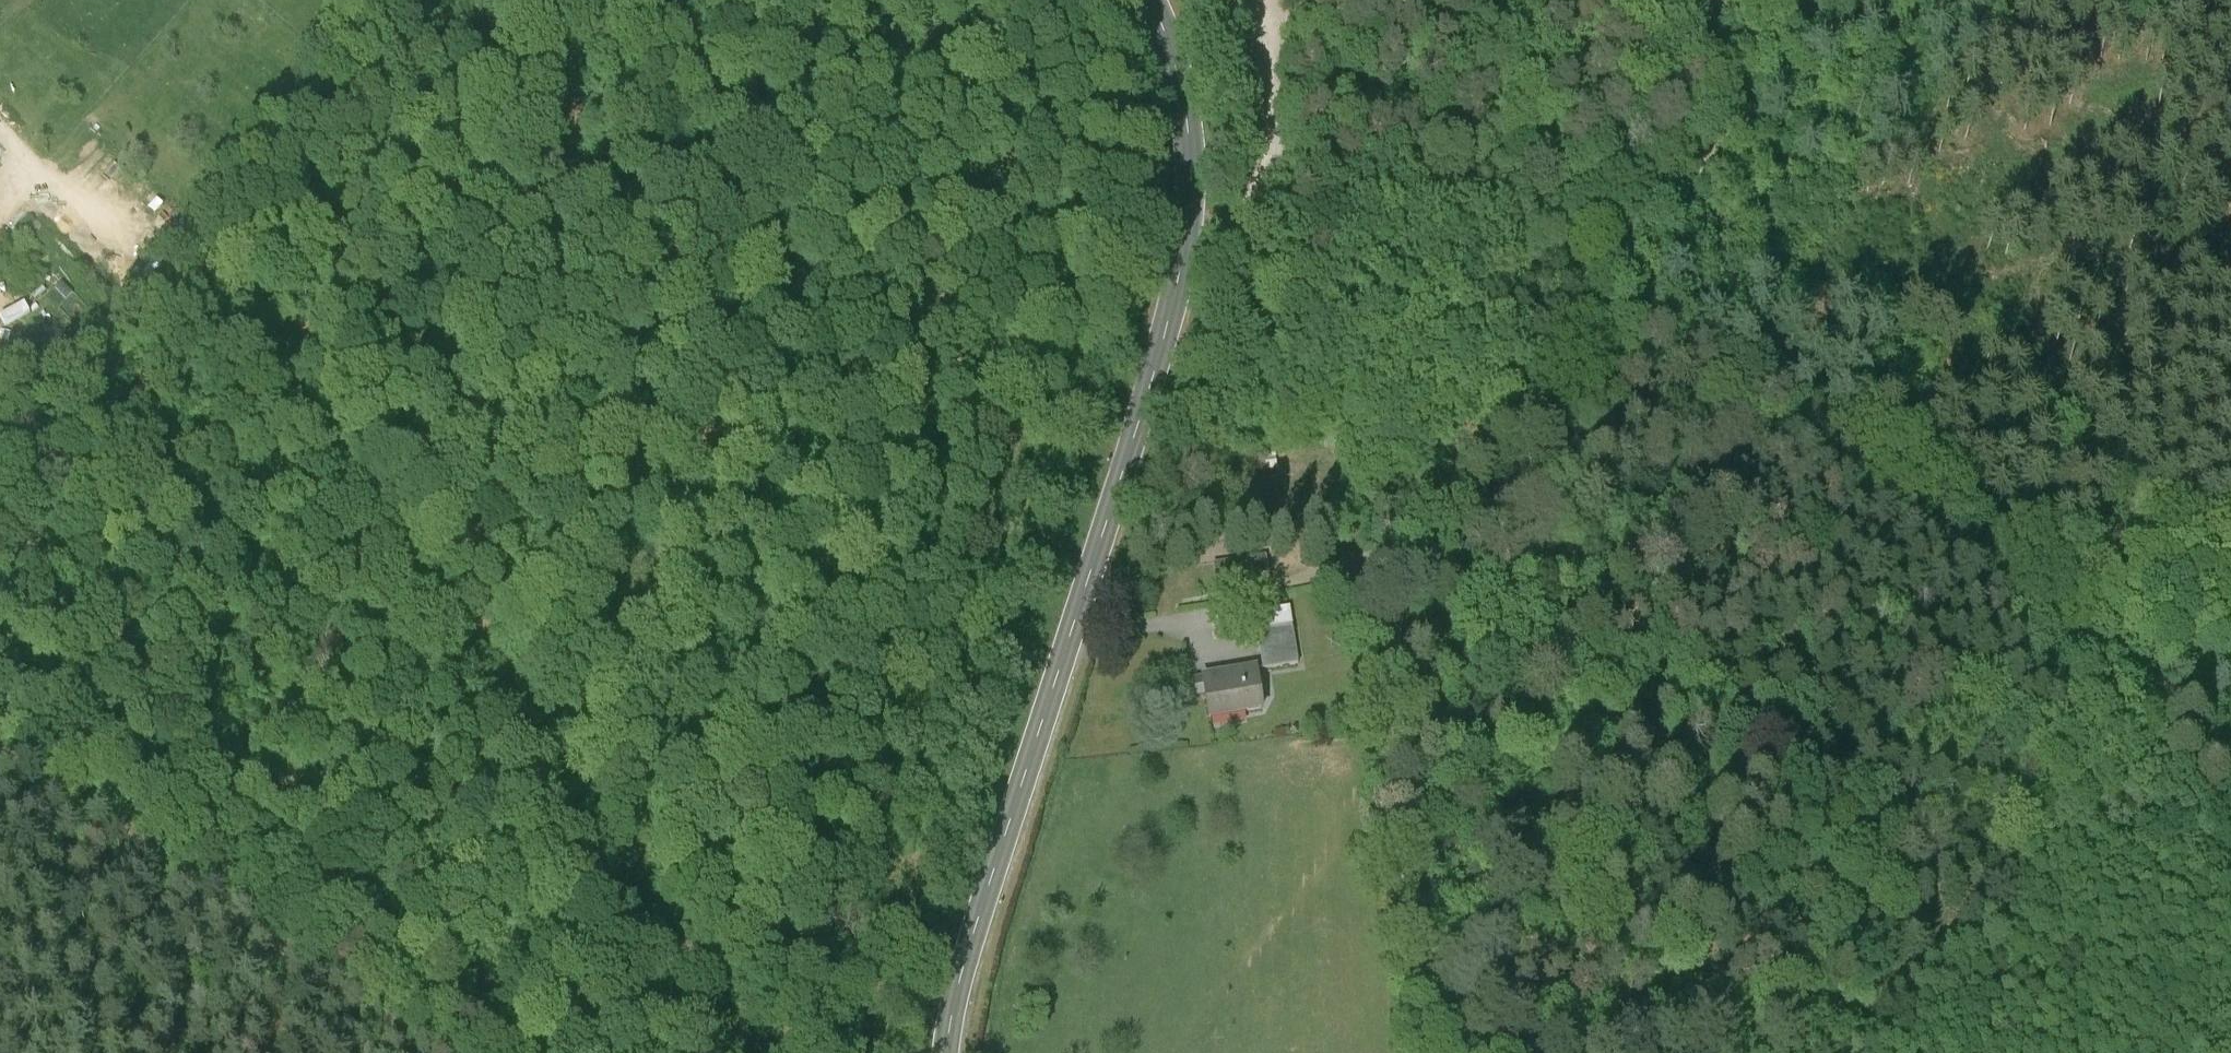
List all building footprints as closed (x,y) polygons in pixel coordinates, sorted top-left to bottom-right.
[(0,151),(0,176),(13,165),(0,151)] [(1267,555),(1215,563),(1220,595),(1272,587),(1267,555)] [(1289,611),(1255,616),(1263,672),(1297,667),(1289,611)] [(1205,682),(1211,718),(1261,709),(1255,673),(1205,682)]
